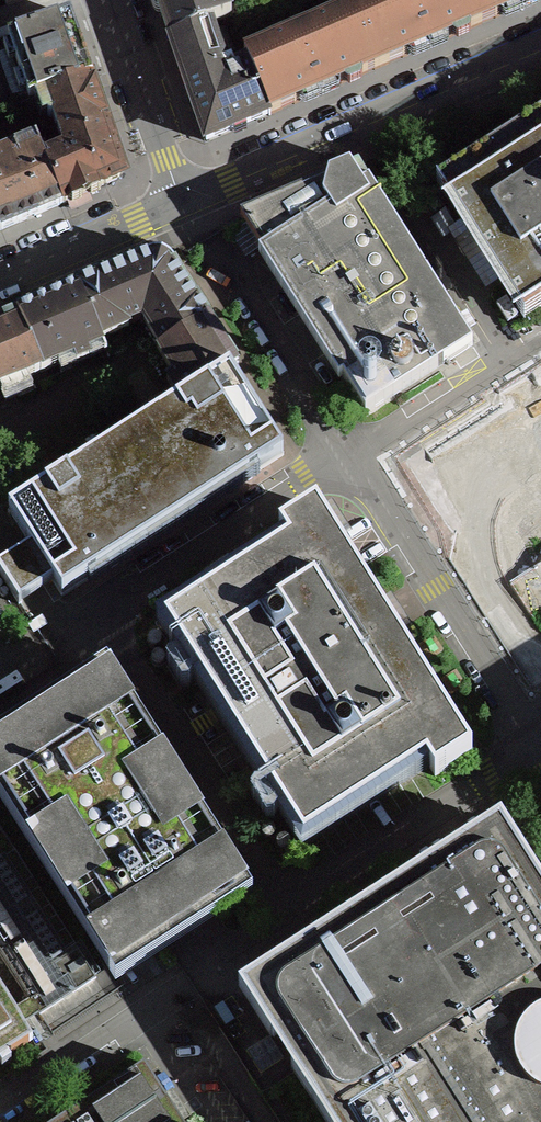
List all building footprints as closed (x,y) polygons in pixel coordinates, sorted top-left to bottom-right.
[(171,41),(228,16),(231,15),(226,0),(157,0),(171,41)] [(378,68),(471,29),(459,0),(371,0),(352,8),(378,68)] [(471,29),(538,0),(459,0),(471,29)] [(244,54),(270,115),(378,68),(352,8),(244,54)] [(270,115),(244,54),(228,16),(171,41),(206,142),(270,115)] [(70,19),(70,18),(0,42),(0,114),(20,105),(30,101),(30,98),(40,95),(91,77),(90,76),(82,55),(83,54),(78,40),(77,40),(70,19)] [(61,141),(107,125),(102,109),(105,106),(102,97),(97,96),(91,77),(40,95),(48,117),(50,118),(52,117),(61,141)] [(2,126),(25,116),(20,105),(0,114),(0,121),(2,126)] [(441,188),(463,222),(464,221),(474,236),(472,237),(476,244),(475,244),(484,259),(485,258),(521,314),(540,301),(540,123),(441,188)] [(45,162),(62,203),(69,201),(72,203),(81,200),(82,195),(87,193),(91,195),(100,192),(100,187),(119,179),(123,170),(107,125),(61,141),(64,150),(61,155),(45,162)] [(42,212),(62,203),(45,162),(39,148),(18,157),(15,149),(0,156),(0,230),(19,222),(30,218),(42,213),(42,212)] [(380,174),(381,175),(383,174),(374,160),(351,170),(349,168),(328,177),(327,180),(240,217),(262,251),(258,254),(339,380),(342,378),(365,414),(472,345),(460,326),(461,326),(441,294),(440,295),(428,276),(429,275),(380,199),(379,200),(367,182),(380,174)] [(166,379),(181,402),(231,372),(238,367),(235,363),(236,362),(234,359),(234,360),(220,339),(221,338),(219,335),(218,336),(208,319),(209,319),(207,316),(199,304),(199,303),(197,300),(196,301),(173,265),(174,264),(172,261),(168,258),(168,257),(156,253),(155,254),(150,255),(150,254),(147,255),(147,257),(99,277),(98,276),(94,278),(95,278),(80,284),(79,284),(76,285),(77,287),(100,340),(128,328),(127,326),(142,319),(160,348),(157,350),(173,375),(166,379)] [(89,352),(102,346),(100,340),(77,287),(17,312),(42,371),(73,358),(75,364),(76,364),(91,358),(89,352)] [(40,372),(42,371),(17,312),(0,320),(0,389),(40,371),(40,372)] [(231,372),(181,402),(8,512),(30,547),(0,566),(0,571),(20,603),(52,583),(62,597),(283,455),(231,372)] [(472,752),(316,507),(278,531),(287,545),(164,623),(193,668),(198,665),(204,674),(198,677),(269,787),(274,784),(280,793),(274,797),(303,841),(426,763),(434,776),(472,752)] [(113,963),(112,964),(114,967),(160,937),(159,936),(169,930),(170,931),(171,930),(171,929),(181,922),(182,923),(183,922),(182,921),(193,915),(193,916),(241,885),(239,882),(237,883),(229,871),(231,870),(230,869),(229,869),(221,857),(222,857),(221,855),(220,856),(213,844),(214,843),(213,842),(212,842),(204,830),(205,830),(204,828),(203,829),(195,817),(196,816),(195,815),(194,815),(187,803),(188,803),(187,801),(186,802),(178,790),(179,789),(178,788),(177,788),(169,776),(170,776),(169,774),(168,775),(161,763),(162,762),(161,761),(160,761),(152,749),(153,749),(152,747),(151,748),(143,736),(144,735),(143,734),(142,734),(135,722),(136,722),(135,720),(134,721),(126,709),(127,708),(126,707),(125,708),(117,695),(118,695),(117,693),(116,694),(109,682),(110,681),(108,678),(62,707),(64,709),(53,716),(52,714),(50,715),(52,717),(41,723),(40,721),(39,722),(40,724),(30,731),(29,729),(0,747),(0,787),(0,788),(0,789),(1,789),(9,801),(8,801),(9,803),(10,802),(18,814),(17,815),(18,816),(19,816),(26,828),(25,828),(26,830),(27,829),(35,841),(34,842),(35,843),(36,843),(44,855),(43,856),(44,857),(45,856),(52,868),(51,869),(52,870),(53,870),(61,882),(60,882),(61,884),(62,883),(70,896),(69,896),(70,897),(71,897),(78,909),(77,910),(78,911),(79,910),(87,923),(86,923),(87,925),(88,924),(96,936),(95,937),(96,938),(97,938),(104,950),(103,950),(104,952),(105,951),(113,963)] [(292,1068),(326,1121),(540,1121),(540,887),(500,823),(449,855),(453,861),(425,879),(421,874),(241,989),(273,1039),(278,1036),(297,1065),(292,1068)] [(21,1025),(38,1013),(39,1015),(96,978),(0,828),(0,953),(29,999),(11,1010),(21,1025)] [(30,1038),(21,1025),(11,1010),(0,992),(0,1060),(32,1039),(31,1038),(30,1038)] [(144,1065),(57,1121),(182,1121),(144,1065)]
